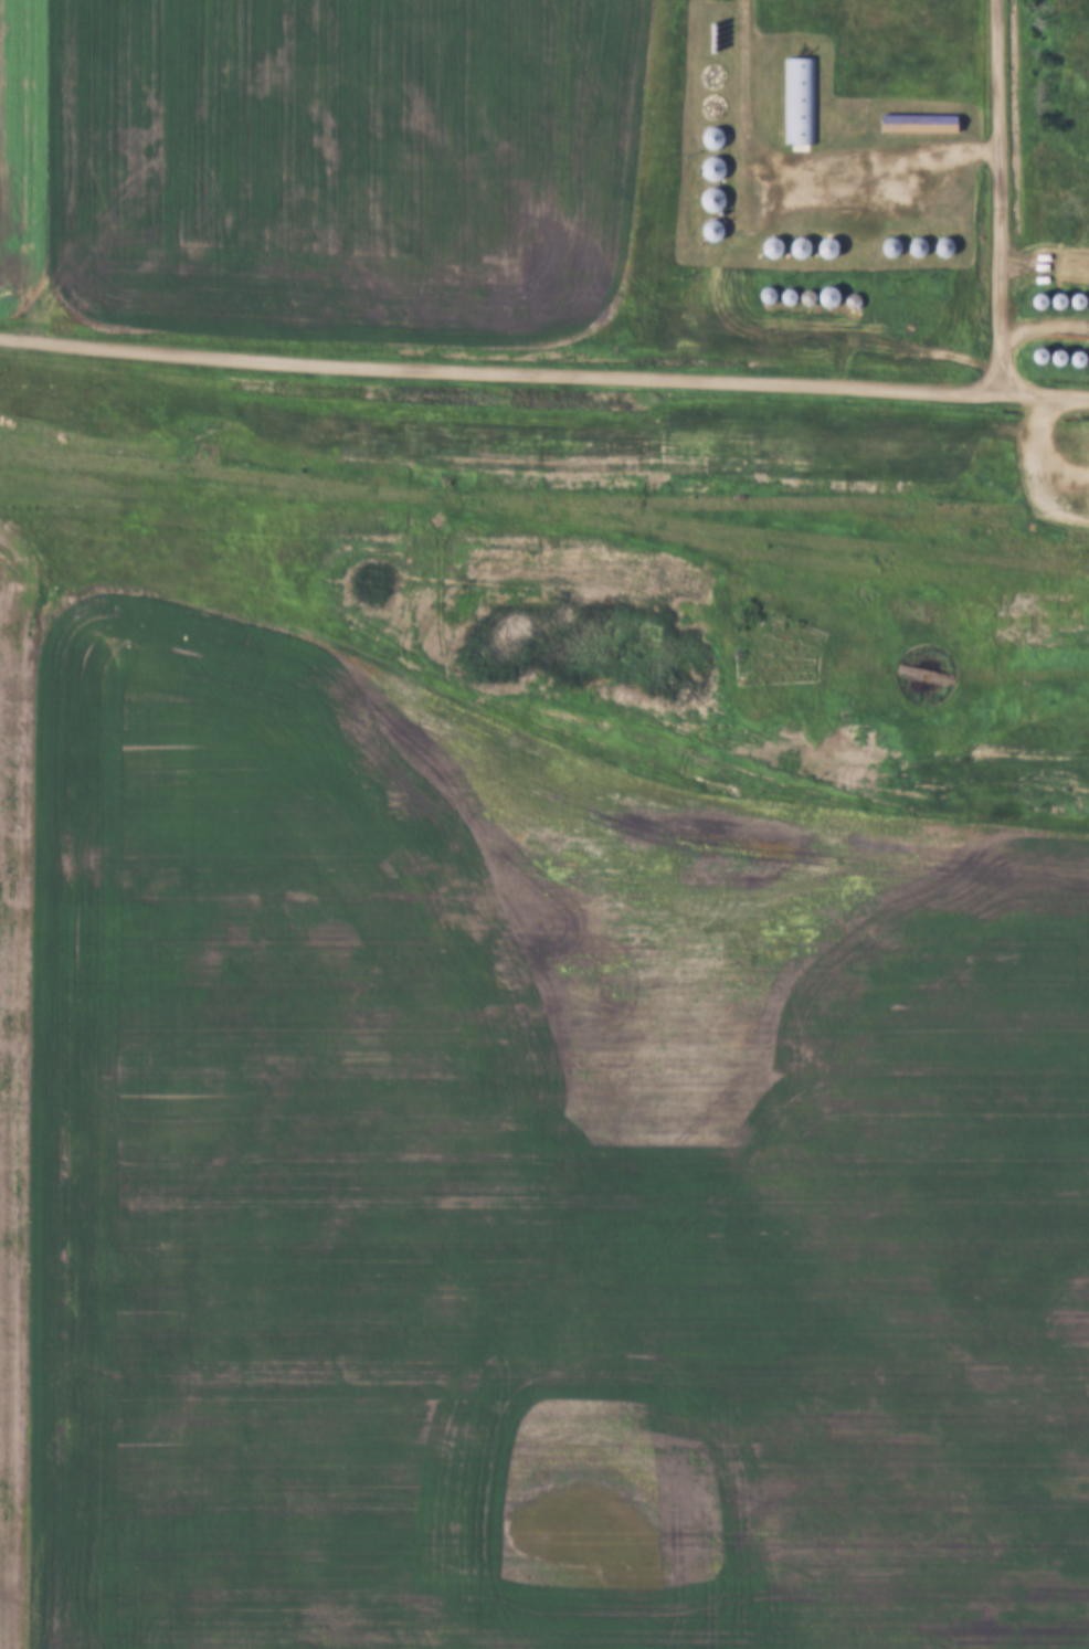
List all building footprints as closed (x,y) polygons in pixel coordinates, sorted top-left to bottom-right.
[(779,59),(810,59),(810,144),(779,142),(779,59)] [(874,115),(950,115),(950,131),(874,131),(874,115)] [(706,149),(711,147),(716,144),(717,138),(716,133),(711,128),(706,127),(700,128),(697,133),(695,138),(697,144),(700,147),(706,149)] [(706,131),(707,151),(726,150),(725,130),(706,131)] [(706,180),(712,179),(717,175),(718,168),(717,162),(712,158),(706,156),(700,158),(696,162),(694,168),(696,175),(700,179),(706,180)] [(706,211),(711,210),(716,205),(718,199),(716,193),(711,189),(706,187),(699,189),(695,193),(694,199),(695,205),(699,210),(706,211)] [(705,191),(705,213),(726,213),(726,191),(705,191)] [(706,241),(711,240),(715,235),(717,230),(715,224),(711,221),(706,219),(700,221),(696,224),(695,230),(696,235),(700,240),(706,241)] [(910,256),(916,255),(919,252),(920,246),(919,242),(916,237),(910,236),(906,237),(902,242),(901,246),(902,252),(906,255),(910,256)] [(937,256),(942,255),(945,251),(947,246),(945,242),(942,237),(937,236),(932,237),(929,242),(927,246),(929,251),(932,255),(937,256)] [(765,257),(771,255),(774,252),(775,247),(774,242),(771,239),(765,237),(761,239),(757,242),(755,247),(757,252),(761,255),(765,257)] [(793,257),(799,256),(802,252),(803,247),(802,243),(799,239),(793,237),(789,239),(784,243),(783,247),(784,252),(789,256),(793,257)] [(821,256),(825,255),(829,252),(831,247),(829,242),(825,239),(821,237),(816,239),(812,242),(811,247),(812,252),(816,255),(821,256)] [(885,256),(889,255),(892,252),(895,246),(892,242),(889,239),(885,237),(879,239),(876,242),(875,246),(876,252),(879,255),(885,256)] [(761,303),(764,302),(768,298),(769,294),(768,290),(764,287),(761,286),(757,287),(753,290),(752,294),(753,298),(757,302),(761,303)] [(823,307),(827,305),(832,302),(833,296),(832,290),(827,287),(823,286),(817,287),(813,290),(812,296),(813,302),(817,305),(823,307)] [(781,304),(785,303),(787,299),(789,296),(787,292),(785,288),(781,287),(776,288),(774,292),(773,296),(774,299),(776,303),(781,304)] [(801,306),(804,305),(807,302),(808,298),(807,294),(804,290),(801,289),(796,290),(793,294),(792,298),(793,302),(796,305),(801,306)] [(1033,307),(1037,306),(1039,302),(1039,297),(1037,294),(1033,292),(1028,294),(1025,297),(1025,302),(1028,306),(1033,307)] [(1051,307),(1056,305),(1059,302),(1059,297),(1056,293),(1051,292),(1047,293),(1045,297),(1045,302),(1047,305),(1051,307)] [(1071,307),(1076,306),(1078,302),(1078,297),(1076,293),(1071,292),(1067,293),(1064,297),(1064,302),(1067,305),(1071,307)] [(846,309),(850,308),(853,306),(854,302),(853,297),(850,295),(846,294),(842,295),(839,297),(838,302),(839,306),(842,308),(846,309)] [(1033,362),(1037,360),(1039,357),(1039,352),(1037,348),(1033,347),(1028,348),(1025,352),(1025,357),(1028,360),(1033,362)] [(1050,363),(1055,362),(1058,358),(1058,353),(1055,350),(1050,348),(1046,350),(1044,353),(1044,358),(1046,362),(1050,363)] [(1071,364),(1076,363),(1078,360),(1078,355),(1076,351),(1071,350),(1067,351),(1064,355),(1064,360),(1067,363),(1071,364)]
